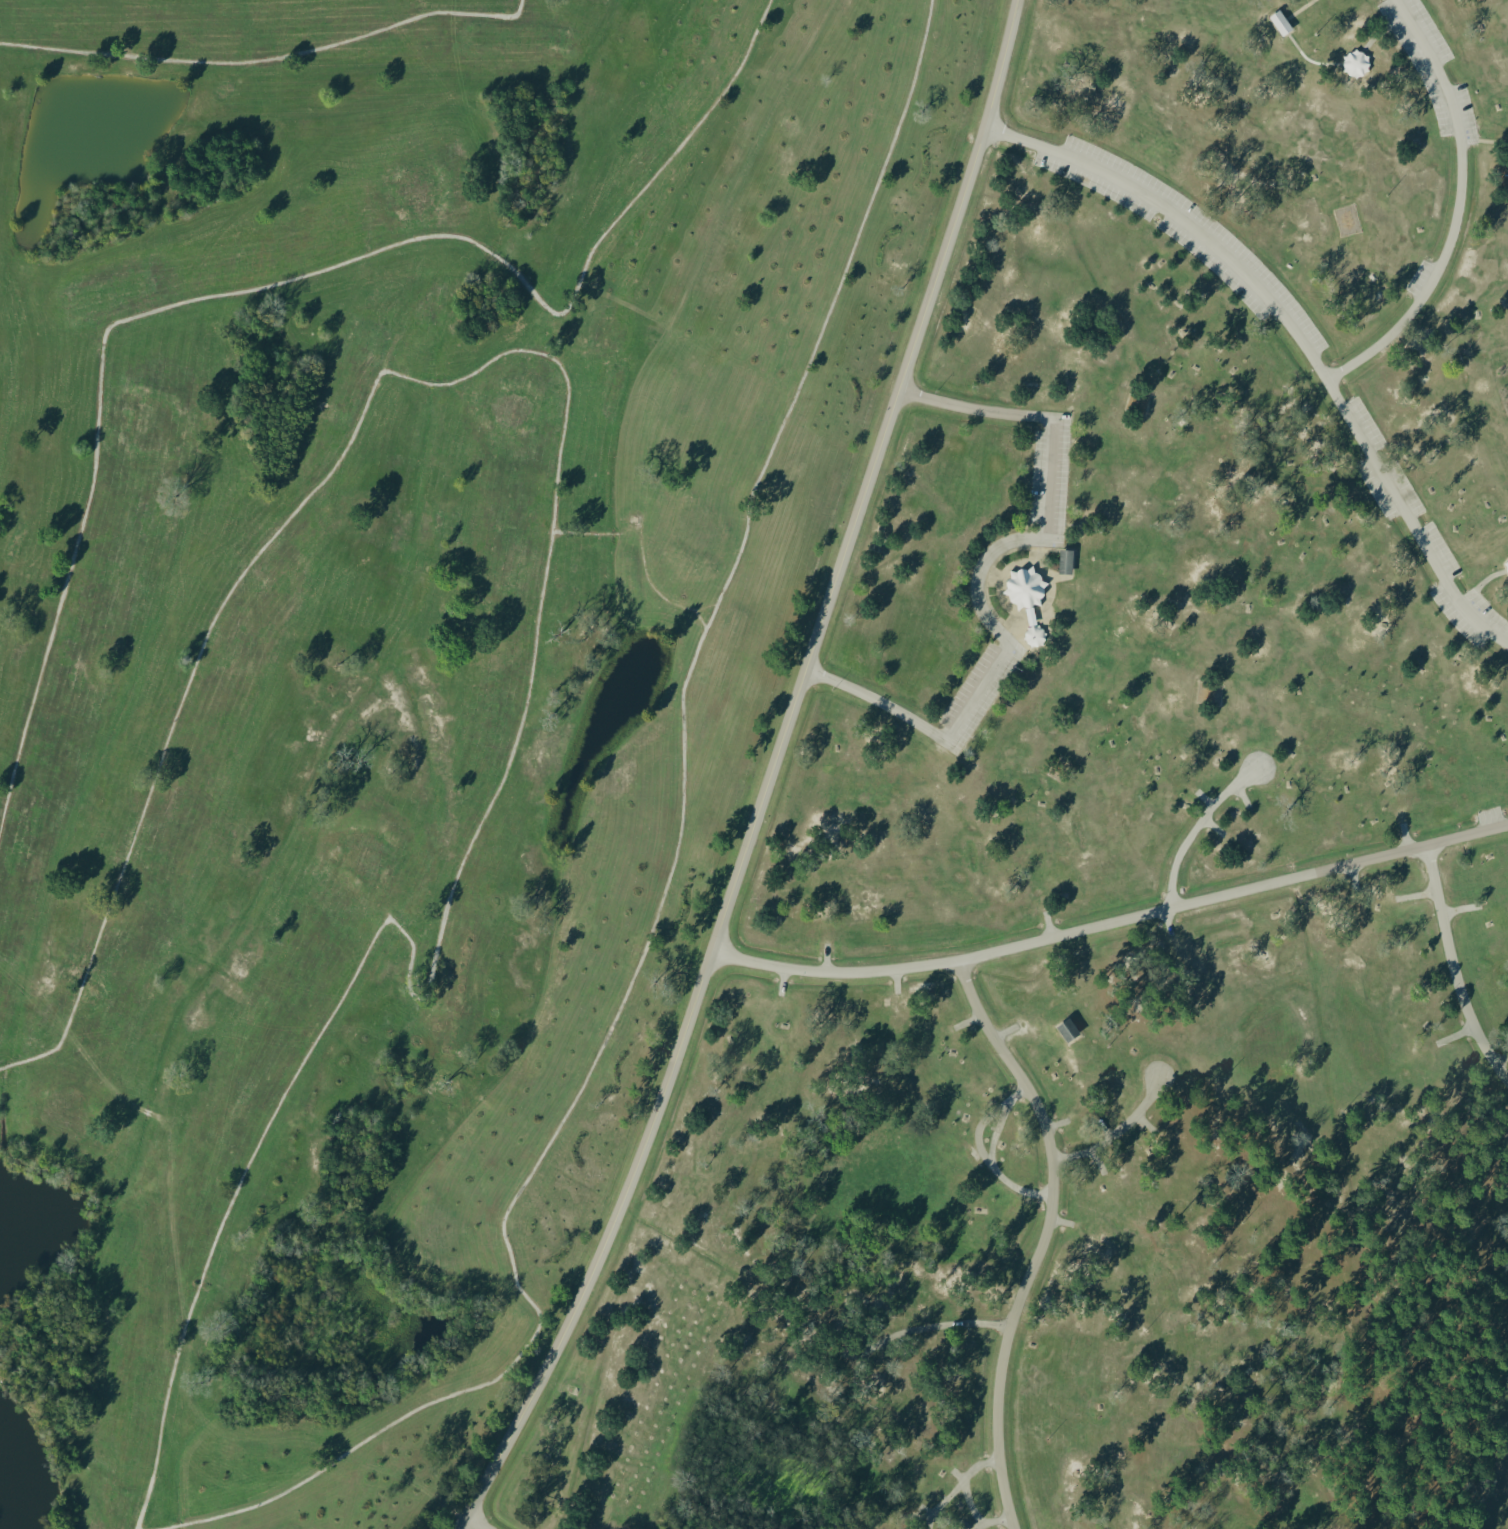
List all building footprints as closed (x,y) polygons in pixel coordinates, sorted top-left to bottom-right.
[(1267,18),(1276,11),(1282,19),(1290,31),(1285,34),(1280,38),(1267,18)] [(1357,79),(1342,71),(1342,64),(1342,55),(1357,46),(1362,49),(1371,54),(1371,71),(1357,79)] [(1057,547),(1056,571),(1063,571),(1070,572),(1072,547),(1057,547)] [(1013,612),(998,591),(1004,567),(1031,564),(1045,578),(1047,581),(1042,606),(1031,608),(1027,609),(1023,610),(1013,612)] [(1023,610),(1027,625),(1034,624),(1031,608),(1023,610)] [(1019,638),(1022,626),(1027,625),(1031,625),(1034,624),(1037,624),(1046,631),(1039,646),(1027,646),(1019,638)] [(1054,1024),(1066,1016),(1077,1033),(1065,1040),(1054,1024)] [(845,1350),(848,1337),(861,1341),(857,1353),(845,1350)]
